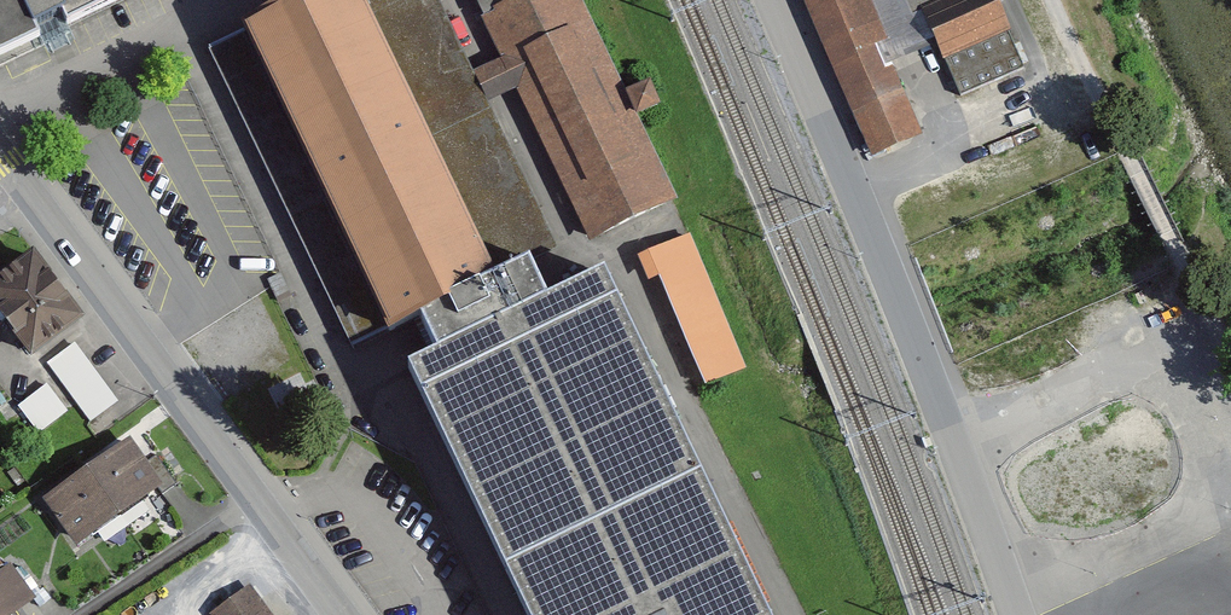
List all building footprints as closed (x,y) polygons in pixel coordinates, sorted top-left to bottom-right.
[(25,0),(0,0),(0,51),(40,31),(25,0)] [(37,16),(63,3),(69,15),(100,0),(30,0),(37,16)] [(210,47),(352,346),(423,310),(436,343),(547,289),(529,252),(496,270),(385,71),(350,0),(274,0),(210,47)] [(385,71),(456,34),(439,0),(350,0),(385,71)] [(503,58),(496,67),(471,70),(489,101),(506,94),(518,88),(591,238),(678,195),(585,0),(475,0),(503,58)] [(871,0),(803,0),(869,156),(927,131),(871,0)] [(914,15),(923,11),(961,100),(1023,66),(996,0),(908,0),(914,15)] [(456,34),(385,71),(496,270),(529,252),(553,239),(489,101),(471,70),(456,34)] [(658,70),(629,84),(643,113),(671,99),(658,70)] [(691,232),(637,253),(647,278),(660,273),(704,383),(745,366),(691,232)] [(35,248),(0,273),(0,314),(31,356),(85,316),(35,248)] [(700,466),(605,262),(547,289),(436,343),(409,357),(504,560),(700,466)] [(81,349),(52,370),(94,427),(122,407),(81,349)] [(59,412),(38,388),(13,410),(33,434),(59,412)] [(130,437),(41,500),(76,549),(166,486),(130,437)] [(504,560),(531,614),(772,614),(700,466),(504,560)] [(33,599),(7,564),(0,569),(0,614),(12,614),(33,599)] [(258,583),(216,614),(282,614),(258,583)]
